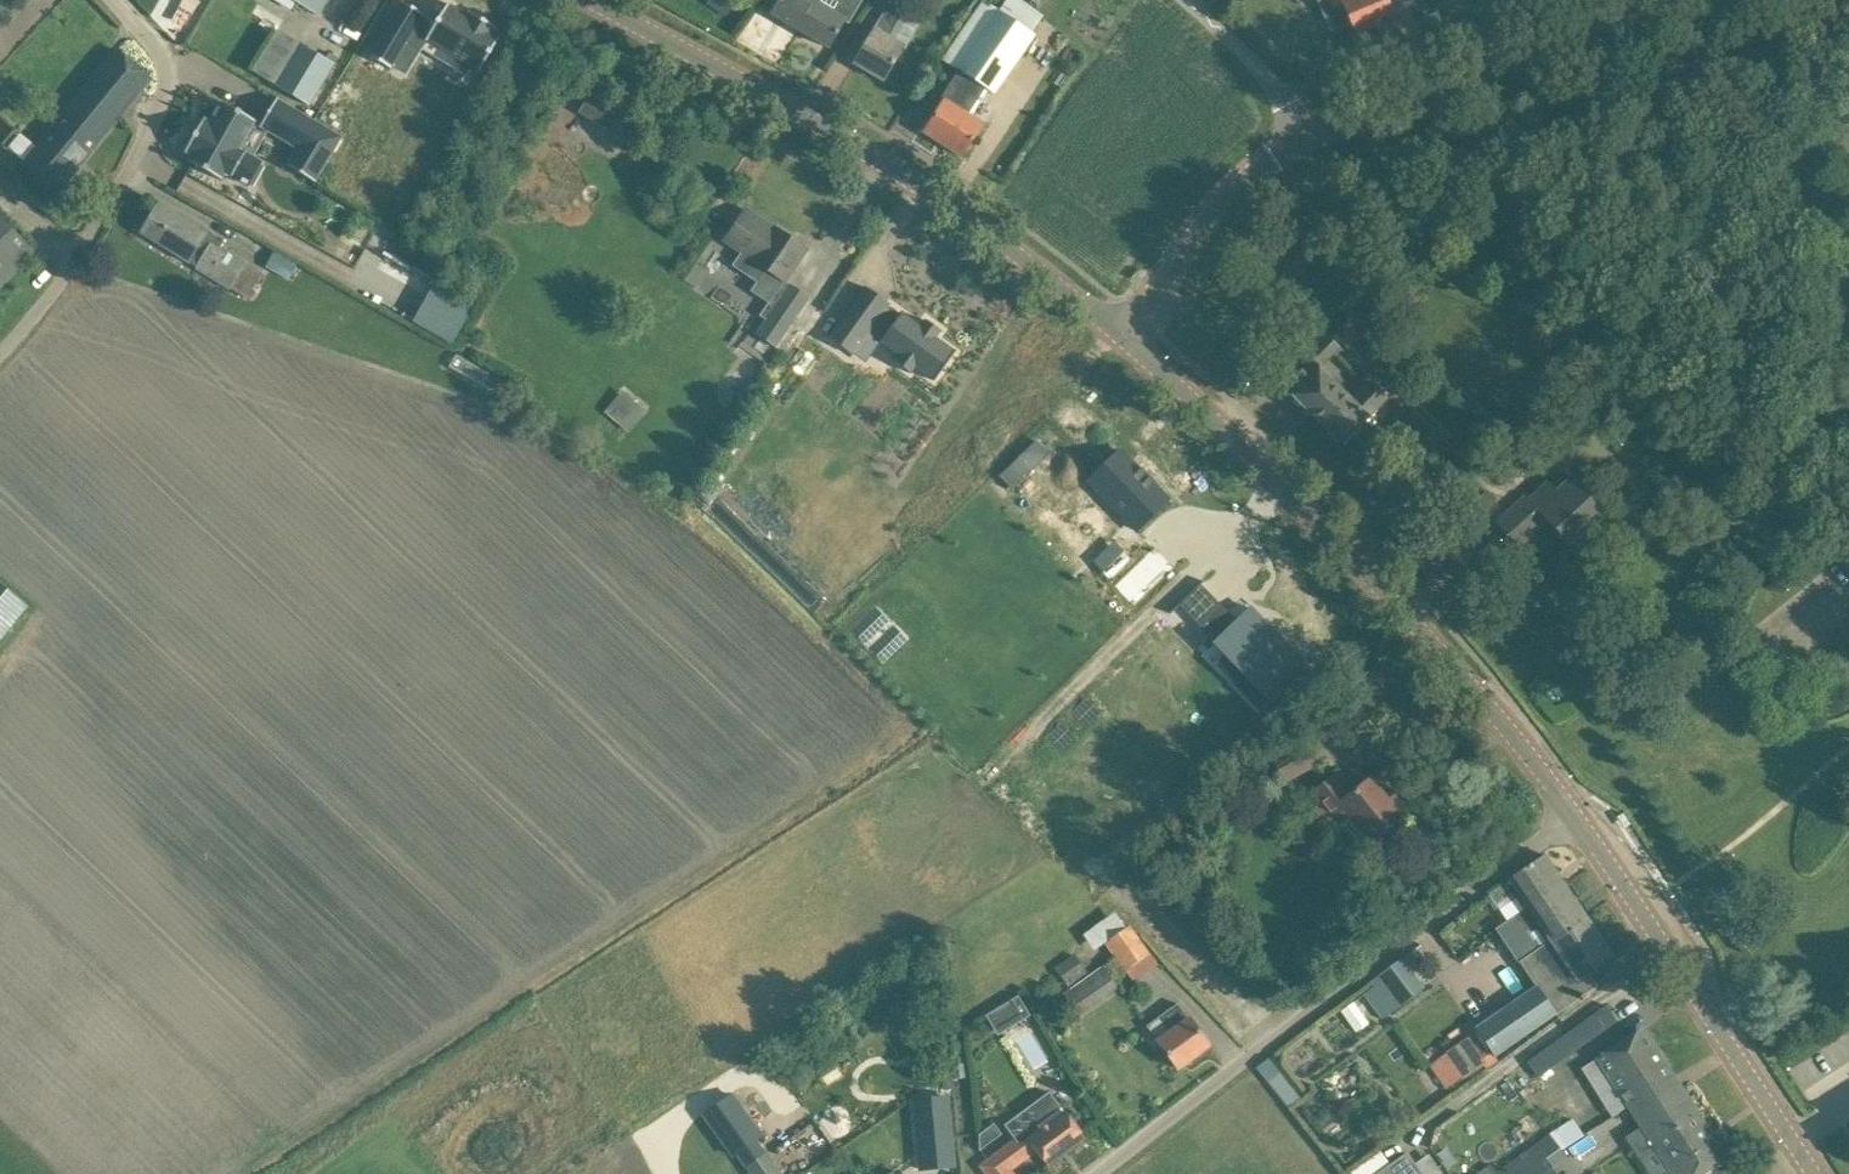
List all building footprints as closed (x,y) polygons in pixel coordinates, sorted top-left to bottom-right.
[(318,16),(328,0),(291,0),(318,16)] [(708,3),(726,16),(738,0),(711,0),(708,3)] [(818,0),(780,0),(772,14),(800,30),(816,3),(818,0)] [(816,3),(800,30),(829,47),(842,26),(845,20),(857,0),(818,0),(816,3)] [(1385,0),(1320,0),(1331,28),(1350,19),(1356,33),(1377,24),(1380,30),(1395,24),(1393,17),(1385,0)] [(985,1),(944,60),(946,62),(961,72),(963,70),(986,86),(994,92),(1034,35),(994,8),(988,3),(985,1)] [(371,55),(370,56),(391,69),(392,67),(391,67),(406,43),(411,46),(419,51),(426,40),(427,41),(428,41),(443,50),(450,54),(446,62),(466,75),(471,67),(473,68),(478,71),(477,71),(479,72),(501,36),(500,35),(499,35),(495,33),(496,31),(497,30),(491,26),(469,13),(468,14),(469,14),(468,16),(462,12),(449,5),(450,4),(448,4),(438,20),(436,24),(434,27),(425,21),(421,19),(422,16),(423,16),(424,15),(403,2),(402,4),(403,4),(372,55),(371,55)] [(885,80),(897,59),(903,48),(887,39),(898,20),(884,12),(855,62),(885,80)] [(309,106),(335,64),(326,59),(301,44),(276,86),(309,106)] [(59,192),(151,79),(117,50),(25,162),(59,192)] [(326,59),(335,64),(338,58),(330,52),(326,59)] [(944,103),(925,132),(961,156),(983,124),(967,114),(986,86),(963,70),(961,72),(941,101),(944,103)] [(342,136),(277,97),(260,125),(297,147),(287,163),(315,180),(342,136)] [(610,125),(617,108),(590,97),(583,114),(610,125)] [(189,161),(222,179),(224,175),(231,178),(246,152),(239,149),(255,121),(221,102),(210,121),(205,118),(185,153),(192,156),(189,161)] [(159,204),(142,233),(162,245),(188,262),(189,260),(196,265),(197,266),(196,268),(230,290),(247,264),(244,262),(221,247),(224,241),(207,231),(206,233),(180,217),(159,204)] [(764,271),(784,284),(808,250),(780,231),(777,236),(771,232),(773,229),(747,210),(724,243),(740,254),(732,265),(757,282),(764,271)] [(35,251),(0,218),(0,287),(35,251)] [(264,268),(288,281),(297,265),(273,252),(264,268)] [(1366,279),(1374,270),(1367,263),(1359,272),(1366,279)] [(1345,314),(1367,292),(1355,280),(1333,302),(1345,314)] [(759,334),(775,345),(807,296),(791,285),(778,306),(777,306),(770,302),(770,303),(761,316),(764,318),(768,320),(759,334)] [(866,287),(829,338),(853,355),(853,354),(854,353),(869,332),(881,341),(880,342),(881,342),(882,343),(882,342),(901,355),(897,361),(896,361),(895,362),(911,373),(911,372),(915,366),(934,379),(933,380),(935,381),(956,352),(954,351),(935,338),(939,332),(940,332),(941,331),(938,329),(929,322),(926,320),(925,321),(926,322),(921,328),(901,314),(899,316),(887,307),(889,304),(866,287)] [(1352,401),(1319,369),(1339,349),(1326,336),(1280,383),(1341,444),(1388,397),(1371,381),(1352,401)] [(620,423),(628,415),(614,402),(606,411),(620,423)] [(1120,451),(1099,471),(1111,483),(1103,491),(1127,515),(1125,518),(1137,530),(1168,500),(1153,484),(1155,482),(1154,481),(1152,484),(1148,480),(1150,477),(1150,476),(1147,479),(1144,476),(1147,474),(1146,473),(1143,475),(1140,471),(1142,469),(1141,468),(1139,470),(1120,451)] [(1525,495),(1514,505),(1496,522),(1519,547),(1548,521),(1570,545),(1588,529),(1605,513),(1572,477),(1557,491),(1548,482),(1529,500),(1525,495)] [(1484,516),(1497,504),(1485,492),(1473,503),(1484,516)] [(1838,546),(1845,554),(1848,559),(1848,537),(1838,546)] [(1152,545),(1116,583),(1136,604),(1173,564),(1152,545)] [(0,599),(0,639),(28,606),(18,598),(9,590),(8,589),(0,599)] [(1223,608),(1201,628),(1217,645),(1205,656),(1214,665),(1258,711),(1270,699),(1272,701),(1307,667),(1309,669),(1310,667),(1297,653),(1296,654),(1280,638),(1251,608),(1237,622),(1223,608)] [(1839,669),(1848,683),(1848,662),(1839,669)] [(1295,746),(1291,738),(1265,752),(1283,785),(1316,767),(1303,742),(1295,746)] [(1353,793),(1340,778),(1337,774),(1309,797),(1315,805),(1312,807),(1325,824),(1328,821),(1335,830),(1345,822),(1366,848),(1407,814),(1394,797),(1388,802),(1370,779),(1353,793)] [(1552,942),(1587,918),(1544,855),(1509,879),(1509,880),(1489,894),(1490,895),(1491,896),(1500,909),(1520,896),(1527,906),(1513,916),(1536,950),(1520,961),(1527,972),(1559,951),(1552,942)] [(1494,1056),(1592,989),(1584,977),(1613,957),(1587,918),(1552,942),(1559,951),(1527,972),(1536,986),(1475,1027),(1494,1056)] [(1133,983),(1157,965),(1129,927),(1105,945),(1133,983)] [(1068,988),(1088,974),(1074,955),(1054,969),(1068,988)] [(1382,1019),(1402,1005),(1424,988),(1401,959),(1371,981),(1381,995),(1371,1003),(1382,1019)] [(1078,1017),(1117,988),(1103,968),(1063,997),(1078,1017)] [(998,1032),(1034,1018),(1026,996),(990,1010),(998,1032)] [(1190,1019),(1179,1004),(1161,1017),(1148,1027),(1179,1069),(1210,1046),(1190,1019)] [(1601,1032),(1591,1019),(1544,1053),(1554,1066),(1601,1032)] [(1642,1029),(1599,1057),(1644,1127),(1627,1138),(1641,1159),(1657,1148),(1674,1173),(1700,1173),(1725,1157),(1642,1029)] [(1446,1090),(1484,1063),(1467,1039),(1429,1066),(1446,1090)] [(1272,1059),(1261,1066),(1288,1105),(1299,1098),(1272,1059)] [(731,1093),(702,1114),(732,1157),(735,1156),(745,1170),(763,1156),(766,1153),(756,1140),(761,1137),(731,1093)] [(986,1173),(1014,1173),(1011,1170),(1037,1150),(1048,1165),(1084,1138),(1065,1112),(1063,1113),(1049,1093),(1003,1126),(1014,1141),(980,1166),(986,1173)] [(950,1095),(915,1101),(921,1166),(958,1159),(950,1095)] [(1573,1119),(1549,1135),(1560,1151),(1584,1135),(1582,1132),(1581,1131),(1580,1129),(1573,1119)] [(724,1153),(711,1138),(671,1170),(675,1173),(698,1173),(724,1153)] [(1495,1173),(1556,1173),(1549,1164),(1535,1145),(1496,1173),(1495,1173)] [(766,1153),(763,1156),(745,1170),(749,1173),(782,1173),(766,1153)] [(1406,1155),(1379,1173),(1420,1173),(1406,1155)] [(822,1159),(802,1173),(832,1173),(822,1159)]
